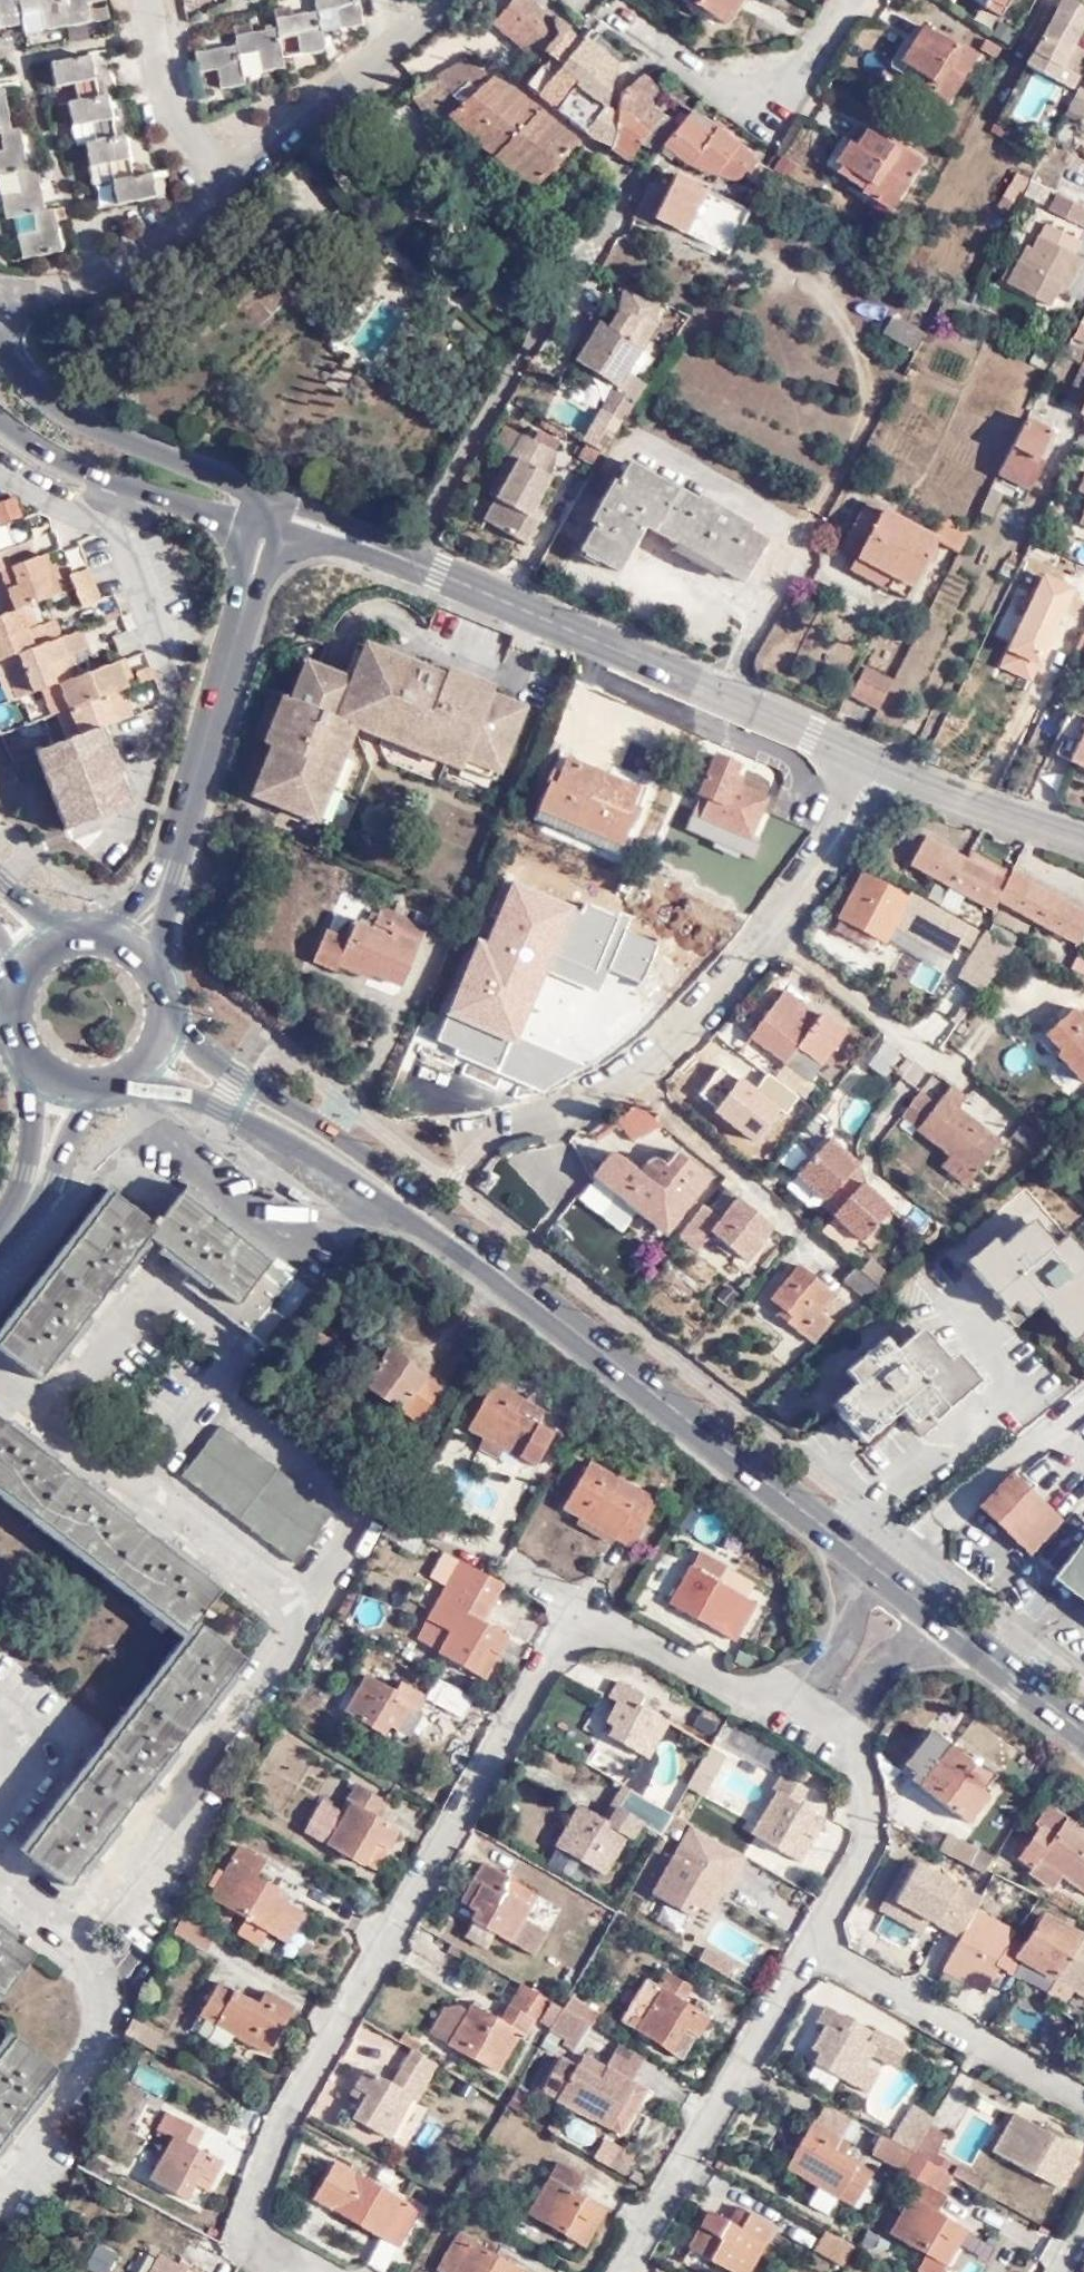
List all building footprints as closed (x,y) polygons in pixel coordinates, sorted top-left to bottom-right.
[(20,16),(19,9),(36,6),(39,23),(85,15),(83,0),(0,0),(0,19),(20,16)] [(309,5),(325,3),(327,21),(355,16),(352,0),(308,0),(309,5)] [(532,0),(513,0),(493,21),(516,42),(522,34),(545,54),(538,61),(542,66),(526,85),(553,108),(575,82),(557,68),(563,61),(571,50),(578,42),(566,33),(571,27),(555,14),(550,18),(532,0)] [(689,0),(686,4),(718,24),(733,0),(689,0)] [(982,8),(1001,18),(1011,0),(987,0),(982,8)] [(1072,0),(1066,0),(1028,64),(1073,89),(1083,70),(1083,7),(1072,0)] [(314,43),(309,5),(284,10),(283,1),(265,4),(267,21),(244,24),(243,17),(227,20),(229,35),(188,42),(191,64),(208,61),(210,78),(234,74),(230,46),(247,44),(250,63),(272,59),(270,32),(287,30),(290,47),(314,43)] [(976,54),(954,39),(950,44),(922,25),(900,59),(933,81),(927,89),(945,101),(976,54)] [(522,34),(516,42),(538,61),(545,54),(522,34)] [(1002,49),(986,39),(980,47),(995,58),(1002,49)] [(64,93),(68,117),(85,115),(88,133),(80,134),(84,160),(100,157),(104,175),(108,198),(149,192),(144,169),(141,169),(139,160),(125,162),(120,128),(112,129),(103,71),(91,73),(87,46),(48,52),(51,76),(69,73),(73,92),(64,93)] [(585,61),(571,50),(563,61),(578,71),(585,61)] [(529,188),(575,140),(511,88),(509,89),(487,75),(464,59),(435,76),(458,105),(446,114),(469,135),(529,188)] [(622,90),(612,146),(632,158),(641,143),(662,112),(655,106),(668,91),(641,73),(622,90)] [(595,137),(604,107),(575,82),(553,108),(595,137)] [(1083,116),(1083,86),(1079,84),(1063,111),(1065,113),(1081,121),(1083,116)] [(9,229),(13,254),(53,246),(47,217),(56,216),(54,204),(36,207),(29,165),(21,166),(13,124),(5,125),(0,92),(0,170),(6,169),(9,185),(0,187),(0,212),(6,211),(24,209),(26,227),(9,229)] [(718,127),(691,106),(678,125),(661,146),(684,163),(687,161),(718,127)] [(641,143),(656,152),(661,146),(678,125),(662,112),(641,143)] [(456,147),(469,135),(446,114),(434,124),(456,147)] [(85,115),(68,117),(71,135),(80,134),(88,133),(85,115)] [(739,143),(718,127),(687,161),(695,166),(702,170),(714,172),(739,143)] [(919,159),(896,145),(892,150),(862,131),(853,144),(846,140),(832,163),(876,189),(870,198),(888,209),(919,159)] [(1043,134),(1038,143),(1047,148),(1052,138),(1043,134)] [(1068,172),(1083,180),(1083,142),(1068,172)] [(754,154),(739,143),(714,172),(734,175),(741,172),(754,154)] [(88,177),(104,175),(100,157),(84,160),(88,177)] [(755,170),(760,162),(756,159),(750,168),(755,170)] [(750,177),(761,184),(766,177),(772,180),(776,172),(760,162),(755,170),(750,177)] [(1007,210),(1028,173),(1017,168),(996,203),(1007,210)] [(672,171),(666,183),(653,212),(680,226),(727,249),(746,205),(672,171)] [(635,184),(628,198),(638,204),(653,212),(666,183),(645,183),(642,189),(635,184)] [(1061,191),(1052,207),(1082,223),(1083,220),(1083,204),(1061,191)] [(653,212),(638,204),(632,216),(648,225),(653,212)] [(6,211),(9,229),(26,227),(24,209),(6,211)] [(1023,259),(1011,280),(1054,303),(1061,289),(1065,282),(1071,285),(1083,259),(1083,255),(1075,251),(1082,237),(1048,221),(1027,261),(1023,259)] [(1011,280),(1023,259),(1017,255),(1005,277),(1011,280)] [(604,324),(639,347),(650,314),(652,315),(656,299),(624,281),(615,309),(604,324)] [(1066,292),(1071,285),(1065,282),(1061,289),(1066,292)] [(884,329),(917,346),(926,329),(895,310),(884,329)] [(576,333),(584,339),(597,319),(588,314),(576,333)] [(650,314),(639,347),(653,324),(652,315),(650,314)] [(601,401),(621,414),(641,377),(627,368),(639,347),(604,324),(597,319),(584,339),(572,358),(613,383),(601,401)] [(1072,335),(1083,342),(1083,322),(1081,320),(1072,335)] [(1065,400),(1083,408),(1083,358),(1065,400)] [(641,377),(621,414),(623,415),(645,379),(641,377)] [(1049,430),(1024,417),(995,474),(1024,489),(1038,463),(1033,460),(1049,430)] [(511,452),(510,454),(516,458),(506,477),(482,518),(524,541),(538,518),(530,514),(535,505),(550,475),(542,470),(553,449),(552,448),(534,438),(522,432),(521,433),(505,425),(495,442),(511,452)] [(1054,433),(1049,430),(1033,460),(1038,463),(1054,433)] [(538,431),(534,438),(552,448),(555,441),(538,431)] [(576,453),(593,462),(601,448),(584,439),(576,453)] [(516,458),(510,454),(499,474),(506,477),(516,458)] [(659,476),(628,460),(579,548),(617,570),(644,524),(742,579),(766,538),(729,516),(731,511),(718,503),(715,509),(673,485),(676,479),(662,471),(659,476)] [(1080,467),(1070,487),(1083,494),(1083,469),(1080,467)] [(988,489),(976,512),(990,518),(996,505),(1001,495),(988,489)] [(854,555),(875,566),(899,519),(862,500),(837,546),(854,555)] [(18,501),(0,508),(0,516),(4,527),(25,519),(18,501)] [(530,514),(538,518),(542,510),(535,505),(530,514)] [(932,539),(956,552),(966,531),(935,514),(933,519),(927,534),(932,538),(932,539)] [(890,575),(884,586),(903,596),(932,539),(932,538),(927,534),(899,519),(875,566),(890,575)] [(2,530),(0,531),(0,550),(3,557),(20,550),(11,527),(2,530)] [(1024,549),(1051,561),(1056,550),(1029,537),(1029,538),(1025,548),(1024,549)] [(1,576),(40,562),(34,545),(20,550),(3,557),(0,550),(0,576),(1,576)] [(848,567),(869,578),(875,566),(854,555),(848,567)] [(1,596),(9,617),(29,609),(34,608),(65,596),(60,584),(55,571),(50,557),(40,562),(1,576),(8,593),(1,596)] [(875,566),(869,578),(884,586),(890,575),(875,566)] [(61,568),(55,571),(60,584),(66,582),(61,568)] [(105,601),(94,571),(77,578),(81,590),(88,609),(105,601)] [(1042,574),(1000,663),(1028,676),(1070,587),(1042,574)] [(0,576),(0,593),(1,596),(8,593),(1,576),(0,576)] [(37,631),(42,629),(34,608),(29,609),(37,631)] [(9,663),(23,658),(68,640),(61,622),(42,629),(37,631),(29,609),(9,617),(0,620),(0,666),(9,663)] [(1076,642),(1074,647),(1083,652),(1083,628),(1076,642)] [(38,695),(48,691),(83,678),(76,658),(93,651),(87,634),(68,640),(23,658),(38,695)] [(464,755),(497,768),(523,706),(490,693),(492,685),(430,660),(427,667),(366,643),(363,650),(354,673),(351,679),(317,665),(308,686),(298,681),(292,697),(284,695),(266,741),(274,745),(254,792),(280,803),(281,806),(314,818),(327,785),(340,753),(353,723),(339,718),(342,708),(390,726),(417,736),(450,750),(453,744),(466,749),(464,755)] [(354,673),(363,650),(356,646),(346,670),(354,673)] [(9,663),(22,701),(38,695),(23,658),(9,663)] [(122,664),(132,691),(141,688),(130,661),(127,662),(122,664)] [(308,686),(317,665),(306,661),(298,681),(308,686)] [(850,691),(879,706),(893,677),(864,663),(850,691)] [(48,691),(59,718),(65,716),(110,699),(128,692),(132,691),(122,664),(83,678),(48,691)] [(148,685),(162,681),(158,670),(144,674),(148,685)] [(121,725),(131,722),(138,719),(128,692),(110,699),(121,725)] [(75,742),(104,732),(121,725),(110,699),(65,716),(75,742)] [(385,736),(390,726),(342,708),(339,718),(353,723),(385,736)] [(1083,764),(1083,716),(1069,709),(1058,728),(1064,730),(1054,751),(1083,764)] [(66,833),(88,825),(133,807),(104,732),(75,742),(39,755),(66,833)] [(413,747),(446,761),(450,750),(417,736),(413,747)] [(446,761),(460,766),(464,755),(466,749),(453,744),(450,750),(446,761)] [(696,791),(702,793),(709,796),(701,812),(746,833),(750,835),(767,795),(739,783),(732,780),(735,772),(739,762),(715,751),(696,791)] [(351,757),(340,753),(327,785),(338,789),(351,757)] [(641,784),(566,753),(560,767),(551,764),(546,777),(550,779),(536,814),(619,850),(635,815),(636,816),(642,803),(635,801),(641,784)] [(497,769),(497,768),(464,755),(460,766),(492,780),(497,769)] [(742,775),(735,772),(732,780),(739,783),(742,775)] [(327,785),(314,818),(323,823),(338,789),(327,785)] [(709,796),(702,793),(686,824),(739,846),(746,833),(701,812),(709,796)] [(904,860),(946,882),(962,856),(920,832),(904,860)] [(962,856),(946,882),(986,905),(992,896),(1002,879),(962,856)] [(1008,868),(1002,879),(992,896),(1034,919),(1049,892),(1008,868)] [(839,915),(885,939),(892,925),(900,911),(907,896),(862,872),(839,915)] [(928,890),(924,896),(934,902),(938,896),(928,890)] [(909,892),(907,896),(900,911),(922,923),(932,905),(909,892)] [(1073,942),(1083,924),(1083,912),(1049,892),(1034,919),(1073,942)] [(922,923),(958,942),(965,931),(974,935),(978,929),(932,905),(922,923)] [(396,906),(393,913),(380,907),(373,923),(389,931),(387,936),(355,922),(348,940),(327,932),(313,961),(336,970),(338,965),(368,977),(371,973),(402,986),(426,926),(407,918),(409,912),(396,906)] [(900,911),(892,925),(950,956),(958,942),(922,923),(900,911)] [(878,953),(885,939),(839,915),(832,929),(878,953)] [(989,924),(985,931),(995,936),(999,930),(989,924)] [(954,974),(978,993),(1013,947),(1005,942),(995,936),(985,931),(983,930),(954,974)] [(995,936),(1005,942),(1009,936),(999,930),(995,936)] [(1063,975),(1075,982),(1080,976),(1068,969),(1063,975)] [(940,995),(963,1013),(978,993),(954,974),(940,995)] [(821,1011),(818,1015),(811,1023),(803,1017),(800,1021),(788,1013),(797,1001),(781,988),(747,1033),(808,1079),(845,1030),(821,1011)] [(811,1023),(818,1015),(810,1008),(803,1017),(811,1023)] [(1054,1055),(1079,1083),(1083,1079),(1083,1021),(1073,1008),(1043,1034),(1057,1051),(1054,1055)] [(1051,1057),(1054,1055),(1057,1051),(1043,1034),(1036,1040),(1051,1057)] [(865,1066),(880,1077),(898,1053),(883,1042),(865,1066)] [(737,1079),(737,1080),(719,1067),(697,1095),(715,1109),(713,1111),(754,1142),(778,1110),(784,1115),(797,1097),(766,1073),(752,1091),(737,1079)] [(901,1117),(949,1155),(976,1177),(1002,1146),(956,1109),(966,1097),(950,1085),(937,1103),(921,1090),(901,1117)] [(639,1142),(660,1123),(634,1102),(616,1119),(639,1142)] [(1037,1157),(1040,1154),(1050,1145),(1022,1123),(1011,1137),(1037,1157)] [(828,1146),(856,1170),(860,1166),(832,1142),(828,1146)] [(852,1176),(856,1170),(828,1146),(799,1179),(828,1204),(831,1199),(843,1209),(835,1218),(865,1243),(893,1212),(852,1176)] [(590,1177),(621,1202),(635,1186),(653,1199),(663,1187),(686,1205),(707,1178),(672,1150),(663,1162),(655,1157),(646,1159),(637,1170),(611,1150),(590,1177)] [(976,1177),(949,1155),(939,1168),(967,1189),(976,1177)] [(817,1201),(835,1218),(843,1209),(831,1199),(828,1204),(799,1179),(789,1191),(808,1209),(817,1201)] [(635,1186),(621,1202),(663,1233),(686,1205),(663,1187),(653,1199),(635,1186)] [(722,1215),(737,1197),(724,1187),(709,1205),(722,1215)] [(289,1275),(184,1190),(159,1221),(119,1189),(0,1335),(0,1342),(41,1376),(154,1238),(183,1261),(175,1271),(246,1328),(289,1275)] [(770,1224),(737,1197),(722,1215),(709,1205),(692,1227),(693,1229),(682,1243),(693,1252),(704,1239),(716,1248),(721,1242),(732,1250),(743,1259),(770,1224)] [(1024,1227),(972,1270),(1005,1310),(1014,1303),(1025,1316),(1039,1306),(1070,1342),(1083,1330),(1083,1296),(1079,1290),(1083,1286),(1083,1255),(1066,1235),(1047,1251),(1024,1227)] [(727,1257),(732,1250),(721,1242),(716,1248),(727,1257)] [(843,1276),(869,1300),(882,1288),(853,1263),(843,1276)] [(769,1298),(780,1306),(790,1314),(784,1321),(812,1342),(830,1320),(816,1310),(831,1291),(796,1265),(769,1298)] [(790,1314),(780,1306),(775,1313),(784,1321),(790,1314)] [(787,1367),(807,1347),(790,1330),(770,1351),(787,1367)] [(903,1360),(885,1338),(846,1373),(861,1392),(836,1413),(861,1441),(897,1412),(908,1424),(923,1413),(930,1421),(970,1387),(929,1339),(903,1360)] [(424,1374),(387,1347),(361,1384),(397,1412),(400,1408),(416,1421),(440,1388),(422,1377),(424,1374)] [(466,1423),(482,1433),(486,1426),(523,1447),(519,1453),(534,1461),(553,1430),(533,1420),(541,1406),(493,1378),(466,1423)] [(0,1415),(0,1489),(184,1639),(221,1592),(0,1415)] [(486,1426),(482,1433),(474,1445),(493,1455),(500,1446),(517,1456),(519,1453),(523,1447),(486,1426)] [(290,1565),(327,1520),(219,1429),(181,1474),(290,1565)] [(618,1529),(615,1535),(630,1544),(658,1498),(591,1459),(563,1504),(580,1514),(584,1509),(618,1529)] [(980,1506),(1028,1553),(1059,1518),(1010,1473),(980,1506)] [(614,1537),(615,1535),(618,1529),(584,1509),(580,1514),(578,1516),(614,1537)] [(1054,1571),(1083,1594),(1083,1534),(1054,1571)] [(724,1561),(699,1548),(668,1601),(732,1638),(755,1600),(716,1577),(724,1561)] [(474,1564),(461,1556),(440,1593),(452,1601),(474,1564)] [(452,1601),(440,1593),(428,1614),(441,1622),(429,1642),(439,1647),(437,1651),(483,1676),(507,1635),(480,1621),(504,1579),(496,1575),(474,1564),(452,1601)] [(242,1664),(198,1629),(24,1858),(66,1891),(242,1664)] [(388,1722),(396,1726),(408,1706),(414,1709),(424,1692),(399,1678),(393,1686),(365,1670),(343,1708),(382,1730),(388,1722)] [(665,1705),(617,1678),(607,1697),(614,1701),(604,1720),(611,1724),(605,1733),(644,1755),(665,1717),(660,1715),(665,1705)] [(408,1706),(396,1726),(406,1732),(418,1712),(414,1709),(408,1706)] [(983,1786),(991,1777),(966,1757),(967,1755),(950,1742),(948,1744),(930,1731),(897,1770),(963,1821),(988,1789),(983,1786)] [(750,1830),(786,1851),(801,1827),(812,1834),(823,1818),(796,1801),(805,1786),(779,1772),(769,1787),(775,1790),(750,1830)] [(601,1820),(620,1783),(616,1781),(597,1818),(601,1820)] [(379,1796),(354,1782),(345,1796),(349,1799),(343,1811),(319,1797),(302,1827),(360,1861),(361,1859),(371,1865),(384,1842),(388,1844),(398,1827),(371,1811),(379,1796)] [(658,1834),(671,1812),(620,1783),(601,1820),(597,1818),(576,1807),(556,1840),(571,1849),(567,1854),(599,1872),(621,1834),(629,1837),(638,1821),(658,1834)] [(1062,1817),(1044,1804),(1032,1821),(1035,1824),(1013,1857),(1029,1869),(1027,1872),(1051,1890),(1061,1876),(1083,1893),(1083,1844),(1057,1824),(1062,1817)] [(1062,1817),(1057,1824),(1083,1844),(1083,1833),(1062,1817)] [(690,1823),(679,1841),(694,1850),(688,1861),(701,1868),(707,1857),(734,1872),(744,1853),(690,1823)] [(801,1827),(786,1851),(797,1858),(812,1834),(801,1827)] [(948,1832),(938,1850),(980,1872),(983,1868),(991,1856),(948,1832)] [(234,1909),(257,1922),(276,1933),(293,1906),(274,1893),(265,1888),(269,1882),(246,1868),(255,1854),(230,1840),(201,1890),(211,1895),(205,1907),(215,1913),(222,1901),(234,1909)] [(553,1845),(567,1854),(571,1849),(556,1840),(553,1845)] [(688,1861),(694,1850),(679,1841),(652,1890),(689,1912),(696,1902),(704,1906),(716,1884),(724,1889),(734,1872),(707,1857),(701,1868),(688,1861)] [(560,1866),(567,1854),(553,1845),(546,1857),(560,1866)] [(471,1917),(493,1930),(533,1954),(547,1928),(523,1914),(536,1891),(481,1861),(472,1878),(480,1884),(468,1905),(475,1909),(471,1917)] [(893,1901),(913,1865),(905,1861),(879,1909),(922,1934),(930,1922),(893,1901)] [(991,1964),(992,1965),(1008,1944),(1015,1933),(974,1910),(981,1897),(916,1861),(913,1865),(893,1901),(930,1922),(958,1938),(939,1971),(981,1995),(996,1971),(990,1967),(991,1964)] [(480,1884),(472,1878),(459,1900),(468,1905),(480,1884)] [(265,1888),(274,1893),(278,1886),(269,1882),(265,1888)] [(774,1921),(796,1929),(802,1913),(781,1905),(774,1921)] [(250,1935),(257,1922),(234,1909),(227,1922),(250,1935)] [(1013,1954),(1055,1979),(1081,1936),(1041,1913),(1015,1949),(1008,1944),(992,1965),(1000,1969),(1013,1954)] [(181,1916),(172,1933),(208,1953),(217,1936),(181,1916)] [(484,1943),(493,1930),(471,1917),(463,1930),(484,1943)] [(0,1925),(0,1992),(33,1951),(0,1925)] [(1055,1979),(1083,1997),(1083,1938),(1081,1936),(1055,1979)] [(728,1980),(738,1964),(707,1947),(698,1963),(728,1980)] [(681,2023),(693,2029),(703,2012),(678,1996),(686,1982),(660,1967),(651,1983),(641,1976),(615,2019),(665,2048),(681,2023)] [(200,2011),(216,2019),(220,2013),(255,2033),(251,2040),(267,2050),(293,2003),(265,1987),(258,2000),(219,1979),(200,2011)] [(518,1982),(506,2003),(532,2017),(544,1998),(518,1982)] [(598,2011),(568,1992),(560,2007),(568,2012),(590,2024),(598,2011)] [(532,2017),(506,2003),(499,2017),(471,2000),(469,2004),(459,1999),(444,2004),(429,2028),(449,2040),(451,2036),(467,2046),(464,2051),(495,2068),(517,2032),(522,2034),(532,2017)] [(822,2003),(812,2018),(822,2024),(809,2045),(817,2051),(812,2059),(848,2080),(860,2060),(866,2051),(869,2044),(840,2028),(847,2016),(822,2003)] [(220,2013),(216,2019),(215,2022),(234,2033),(249,2043),(251,2040),(255,2033),(220,2013)] [(586,2031),(561,2015),(551,2032),(576,2047),(586,2031)] [(840,2028),(869,2044),(866,2051),(895,2069),(909,2047),(876,2027),(873,2031),(847,2016),(840,2028)] [(677,2055),(693,2029),(681,2023),(665,2048),(677,2055)] [(234,2033),(217,2024),(208,2038),(224,2049),(234,2033)] [(17,2031),(0,2054),(0,2151),(62,2065),(17,2031)] [(630,2078),(644,2056),(618,2041),(605,2063),(630,2078)] [(438,2060),(414,2046),(390,2083),(364,2067),(354,2084),(367,2092),(352,2115),(385,2136),(409,2096),(414,2099),(438,2060)] [(597,2076),(605,2063),(581,2048),(573,2062),(597,2076)] [(647,2088),(630,2078),(605,2063),(597,2076),(573,2062),(559,2053),(539,2086),(556,2097),(555,2099),(587,2119),(590,2117),(619,2135),(647,2088)] [(860,2060),(848,2080),(869,2093),(881,2072),(860,2060)] [(527,2094),(514,2086),(506,2101),(517,2108),(527,2094)] [(821,2099),(809,2118),(838,2135),(850,2116),(821,2099)] [(1077,2150),(1014,2113),(992,2150),(1056,2186),(1077,2150)] [(902,2116),(888,2138),(908,2149),(921,2127),(902,2116)] [(211,2178),(221,2161),(195,2145),(202,2130),(177,2117),(168,2132),(174,2136),(150,2177),(186,2196),(200,2172),(211,2178)] [(813,2185),(830,2195),(834,2197),(835,2195),(849,2202),(868,2171),(839,2154),(830,2149),(838,2135),(809,2118),(782,2163),(799,2173),(797,2176),(813,2185)] [(939,2135),(922,2125),(921,2127),(908,2149),(925,2159),(939,2135)] [(869,2148),(899,2165),(908,2149),(888,2138),(878,2132),(869,2148)] [(830,2149),(839,2154),(847,2140),(838,2135),(830,2149)] [(597,2156),(616,2167),(626,2152),(606,2140),(597,2156)] [(933,2209),(953,2176),(925,2159),(908,2149),(899,2165),(897,2168),(917,2180),(887,2231),(922,2251),(944,2263),(961,2235),(950,2228),(954,2221),(933,2209)] [(418,2210),(335,2159),(313,2195),(396,2246),(418,2210)] [(580,2244),(597,2215),(587,2209),(591,2202),(569,2189),(579,2174),(554,2160),(523,2210),(580,2244)] [(958,2166),(953,2180),(982,2191),(987,2177),(958,2166)] [(821,2212),(830,2195),(813,2185),(803,2202),(821,2212)] [(587,2209),(597,2215),(601,2208),(591,2202),(587,2209)] [(707,2207),(703,2214),(713,2220),(717,2213),(707,2207)] [(703,2214),(686,2243),(737,2271),(744,2271),(771,2225),(745,2210),(736,2225),(717,2213),(713,2220),(703,2214)] [(965,2227),(954,2221),(950,2228),(961,2235),(965,2227)] [(840,2267),(852,2246),(822,2229),(810,2250),(840,2267)] [(998,2242),(973,2230),(953,2271),(984,2271),(998,2242)] [(520,2271),(457,2233),(435,2267),(442,2271),(520,2271)] [(369,2265),(385,2271),(386,2271),(397,2249),(380,2241),(369,2265)] [(156,2249),(142,2271),(198,2271),(156,2249)] [(922,2251),(916,2262),(932,2271),(939,2271),(944,2263),(922,2251)]
